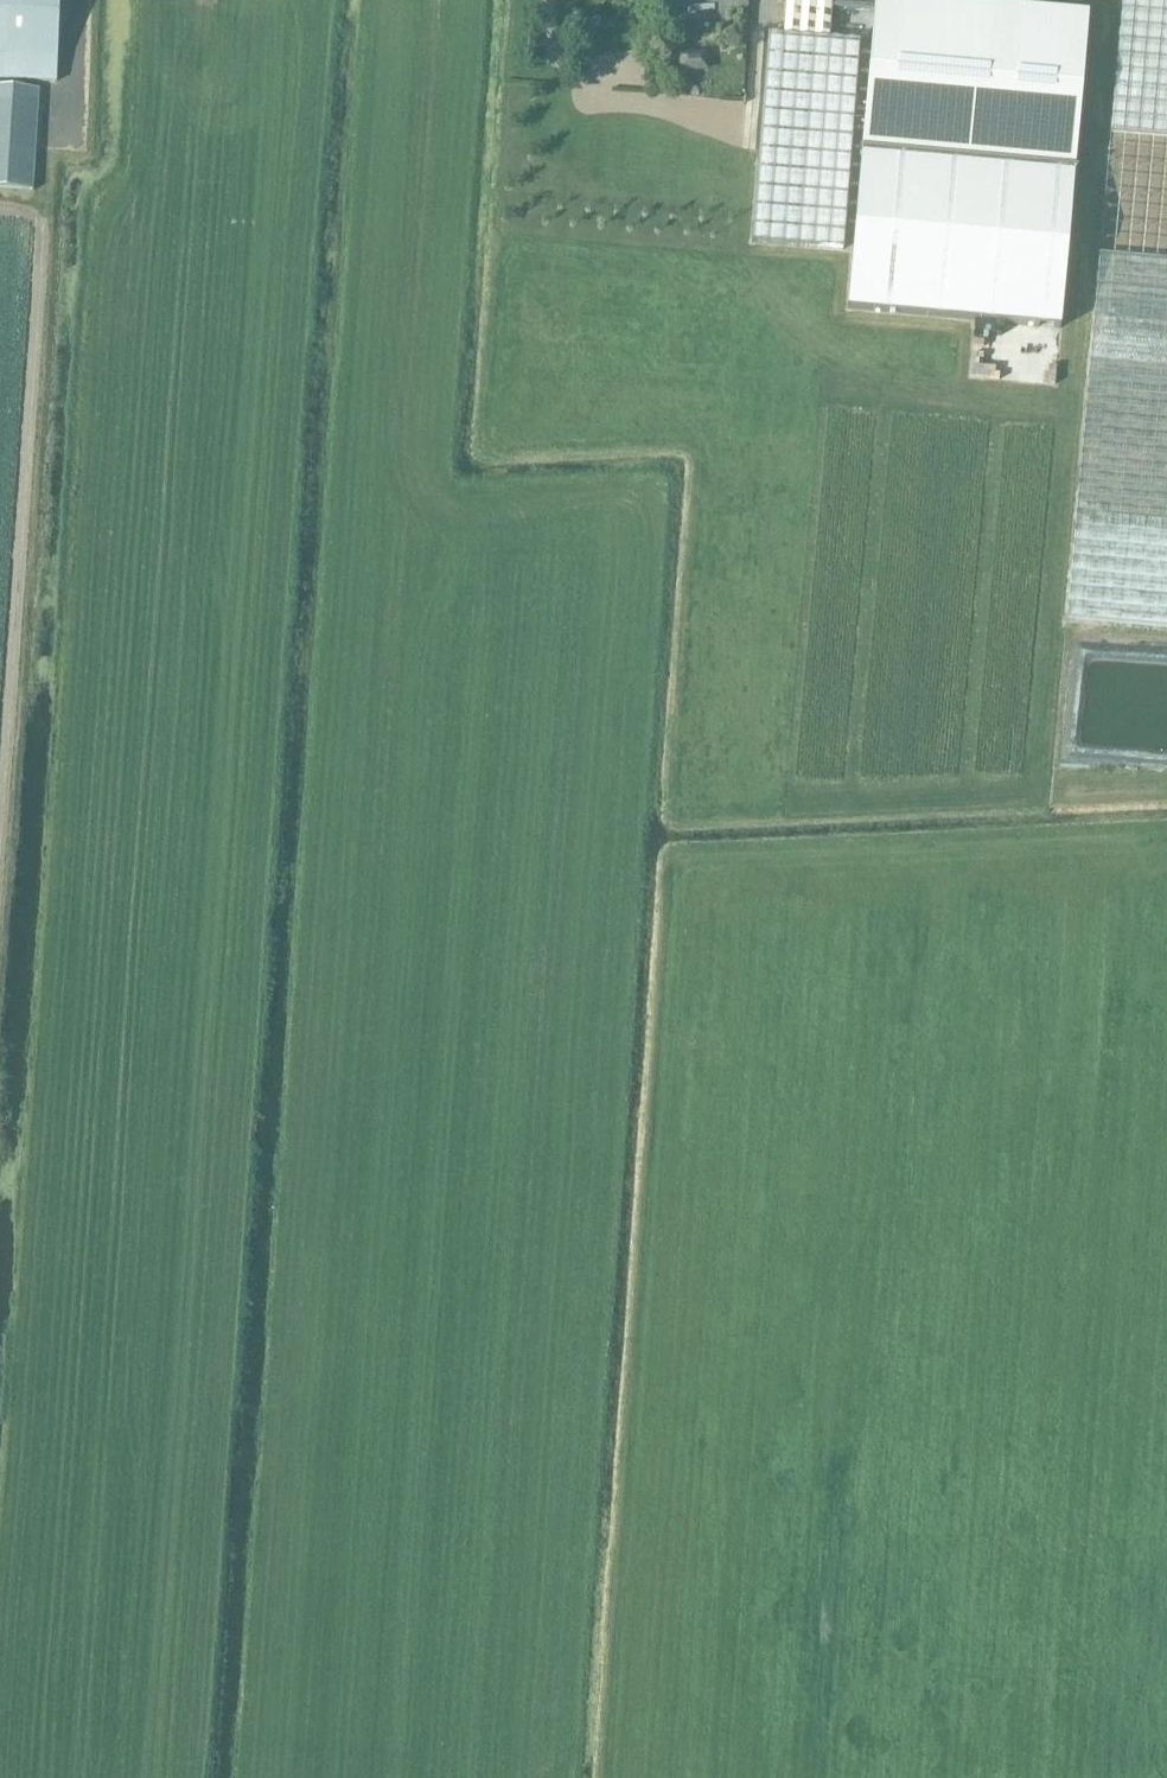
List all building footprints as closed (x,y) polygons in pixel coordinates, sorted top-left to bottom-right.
[(55,82),(59,0),(0,0),(0,79),(55,82)] [(844,249),(860,41),(830,39),(832,10),(833,0),(786,0),(784,35),(769,34),(752,242),(844,249)] [(832,10),(874,13),(876,0),(833,0),(832,10)] [(1089,16),(1084,15),(1053,12),(979,6),(947,3),(914,0),(876,0),(848,309),(969,320),(1061,328),(1089,16)] [(1073,647),(1166,656),(1166,47),(1128,44),(1073,647)] [(0,87),(0,189),(34,190),(39,90),(0,87)]
